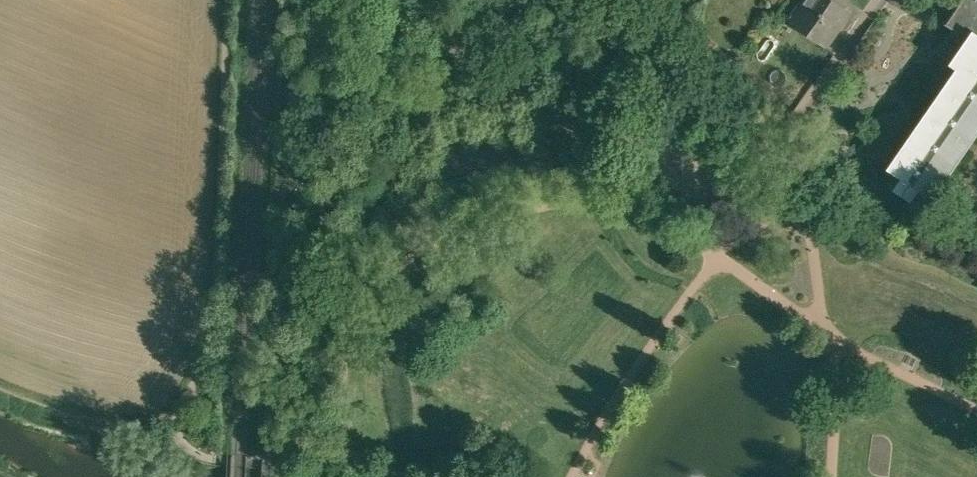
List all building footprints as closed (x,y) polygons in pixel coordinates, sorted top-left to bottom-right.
[(792,18),(827,43),(851,9),(843,4),(846,0),(805,0),(792,18)] [(946,20),(954,25),(938,48),(955,60),(974,32),(976,34),(976,0),(960,0),(946,20)] [(974,32),(955,60),(962,65),(893,164),(907,173),(899,185),(910,193),(918,181),(932,190),(976,125),(976,34),(974,32)]
